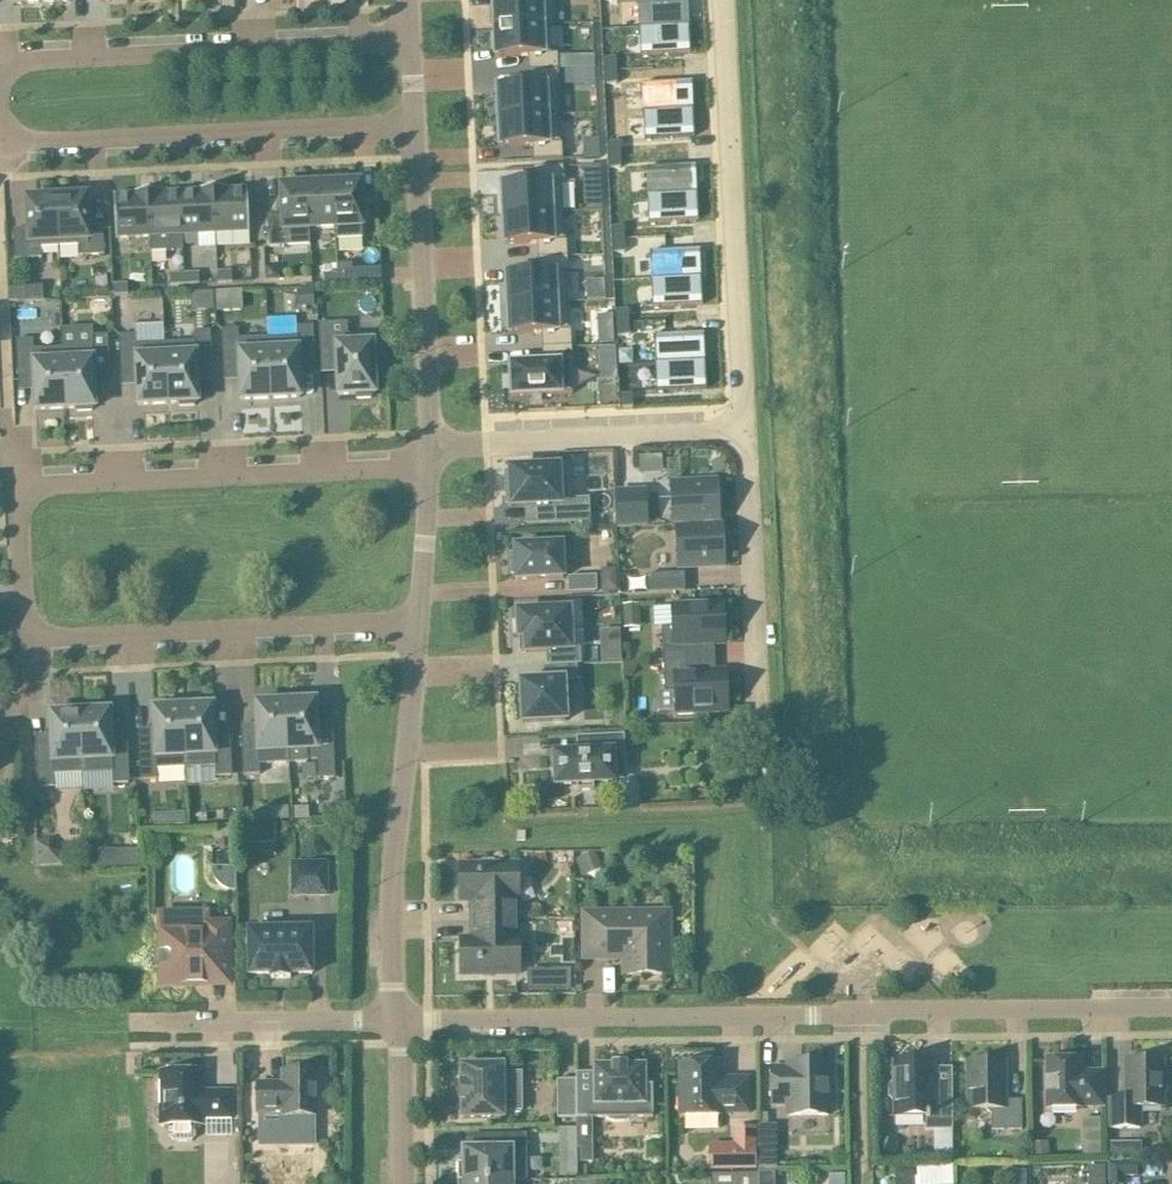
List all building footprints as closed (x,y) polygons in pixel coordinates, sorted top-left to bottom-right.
[(494,20),(495,20),(512,20),(542,18),(543,18),(542,0),(493,0),(494,20)] [(639,27),(689,25),(688,0),(638,0),(639,27)] [(495,20),(494,20),(495,49),(495,50),(496,50),(513,49),(529,48),(530,63),(559,61),(559,46),(544,46),(543,18),(542,18),(512,20),(495,20)] [(691,52),(689,25),(639,27),(641,55),(691,52)] [(577,69),(581,69),(590,69),(590,56),(577,56),(577,65),(577,69)] [(616,57),(605,58),(606,71),(617,70),(616,57)] [(498,79),(496,79),(496,80),(498,109),(499,109),(516,108),(546,106),(547,106),(546,78),(560,77),(559,61),(530,63),(530,77),(515,78),(498,79)] [(590,69),(581,69),(581,84),(592,84),(592,69),(590,69)] [(606,84),(617,83),(617,70),(606,71),(606,84)] [(692,81),(642,84),(644,111),(693,109),(692,81)] [(499,109),(498,109),(499,137),(499,138),(501,138),(518,137),(533,137),(534,151),(564,150),(563,134),(549,135),(547,106),(546,106),(516,108),(499,109)] [(645,139),(695,136),(693,109),(644,111),(645,139)] [(620,155),(620,142),(609,142),(609,155),(620,155)] [(609,155),(610,168),(621,168),(620,155),(609,155)] [(503,177),(501,177),(501,178),(503,207),(504,207),(521,206),(551,204),(552,204),(551,176),(565,175),(564,160),(534,161),(535,176),(520,176),(503,177)] [(585,181),(600,180),(599,165),(584,166),(585,181)] [(646,168),(648,195),(697,193),(696,165),(646,168)] [(333,184),(335,227),(336,227),(337,238),(363,237),(362,217),(366,217),(365,205),(361,205),(360,183),(333,184)] [(310,229),(335,227),(333,184),(308,185),(310,229)] [(284,230),(310,229),(308,185),(281,187),(282,216),(267,217),(269,247),(285,246),(284,230)] [(213,189),(215,233),(249,232),(247,189),(229,189),(229,188),(213,189)] [(182,235),(215,233),(213,189),(197,190),(197,191),(180,192),(182,235)] [(116,238),(149,236),(147,192),(131,193),(131,194),(114,195),(116,238)] [(163,192),(147,192),(149,236),(166,236),(166,250),(183,249),(182,235),(180,192),(163,193),(163,192)] [(697,193),(648,195),(649,223),(699,220),(697,193)] [(56,198),(59,247),(78,246),(79,256),(104,255),(102,225),(87,226),(86,196),(56,198)] [(28,229),(13,230),(15,260),(30,259),(42,258),(41,248),(59,247),(56,198),(27,199),(28,229)] [(504,207),(503,207),(504,235),(504,237),(505,236),(523,236),(538,235),(539,249),(569,248),(568,232),(553,233),(552,204),(551,204),(521,206),(504,207)] [(624,226),(613,227),(614,240),(625,239),(624,226)] [(625,252),(625,239),(614,240),(614,253),(625,252)] [(507,265),(506,265),(506,267),(507,295),(508,295),(525,294),(555,293),(556,293),(555,264),(569,264),(569,248),(539,249),(539,264),(524,264),(507,265)] [(650,252),(652,279),(701,277),(700,249),(650,252)] [(350,262),(337,263),(337,264),(337,272),(338,286),(352,285),(382,283),(381,268),(351,270),(350,264),(350,262)] [(218,284),(233,283),(233,272),(217,272),(218,284)] [(324,286),(338,286),(337,272),(323,273),(324,286)] [(184,274),(185,285),(200,284),(199,273),(184,274)] [(170,285),(185,285),(184,274),(170,274),(170,285)] [(701,277),(652,279),(653,307),(703,304),(701,277)] [(588,300),(605,299),(604,279),(587,280),(588,300)] [(114,296),(129,295),(128,284),(114,285),(114,296)] [(8,301),(23,300),(22,288),(8,289),(8,301)] [(296,309),(314,308),(313,291),(296,291),(296,309)] [(508,295),(507,295),(508,323),(508,325),(510,325),(527,324),(542,323),(543,338),(573,336),(572,320),(558,321),(556,293),(555,293),(525,294),(508,295)] [(617,310),(618,323),(629,322),(628,309),(617,310)] [(614,342),(613,320),(598,320),(599,343),(614,342)] [(629,322),(618,323),(618,336),(629,335),(629,322)] [(269,339),(271,400),(301,398),(299,368),(315,367),(313,327),(297,328),(298,338),(269,339)] [(271,400),(269,339),(239,341),(239,331),(223,331),(225,371),(240,371),(241,401),(271,400)] [(166,344),(169,405),(180,404),(180,407),(195,406),(195,403),(198,403),(197,373),(213,372),(211,332),(195,333),(195,343),(166,344)] [(655,363),(705,361),(704,333),(654,335),(655,363)] [(169,405),(166,344),(137,346),(136,336),(120,336),(122,377),(138,376),(139,406),(169,405)] [(511,354),(510,354),(510,355),(511,383),(513,383),(530,382),(559,381),(561,381),(559,353),(574,352),(573,336),(543,338),(544,352),(528,353),(511,354)] [(63,349),(66,410),(78,409),(78,412),(93,411),(93,408),(96,408),(94,378),(110,377),(108,337),(92,338),(93,348),(63,349)] [(348,347),(348,337),(320,338),(321,367),(337,366),(339,396),(375,394),(373,346),(348,347)] [(66,410),(63,349),(35,351),(34,341),(18,341),(20,382),(35,381),(37,411),(66,410)] [(615,346),(601,347),(603,378),(617,377),(615,346)] [(707,388),(705,361),(655,363),(657,391),(707,388)] [(621,395),(622,408),(633,408),(632,394),(621,395)] [(643,457),(642,470),(662,471),(663,458),(643,457)] [(569,500),(568,467),(511,470),(511,473),(506,473),(507,490),(511,490),(512,506),(527,505),(527,524),(589,521),(588,499),(569,500)] [(718,482),(670,484),(672,527),(675,527),(720,525),(719,523),(718,482)] [(645,522),(643,489),(614,490),(616,524),(645,522)] [(720,525),(675,527),(677,569),(725,567),(723,523),(719,523),(720,525)] [(516,573),(516,580),(564,577),(562,544),(515,546),(515,554),(510,554),(511,573),(516,573)] [(602,570),(603,591),(618,590),(617,570),(602,570)] [(685,573),(647,575),(648,593),(686,591),(685,573)] [(597,576),(568,578),(569,592),(597,591),(597,576)] [(673,627),(662,628),(663,660),(696,659),(696,644),(723,643),(722,604),(689,605),(689,602),(672,603),(673,627)] [(579,664),(578,648),(571,649),(569,610),(518,612),(519,638),(525,637),(526,652),(548,651),(549,666),(577,664),(579,664)] [(696,659),(663,660),(664,692),(675,692),(676,716),(694,715),(694,712),(726,711),(724,672),(697,673),(696,659)] [(544,681),(521,682),(523,722),(566,720),(564,682),(578,681),(577,664),(549,666),(544,666),(544,681)] [(289,751),(290,751),(306,750),(307,760),(318,759),(319,778),(335,777),(333,730),(317,731),(316,701),(313,701),(312,698),(297,699),(297,702),(286,702),(289,751)] [(289,751),(286,702),(275,703),(274,700),(259,700),(260,704),(256,704),(258,734),(243,735),(245,775),(261,774),(260,764),(290,763),(290,751),(289,751)] [(183,707),(187,768),(216,766),(216,776),(232,775),(230,735),(215,736),(213,706),(210,706),(210,703),(195,704),(195,707),(183,707)] [(187,768),(183,707),(172,708),(172,705),(157,705),(157,709),(154,709),(155,739),(140,740),(142,780),(158,779),(158,769),(187,768)] [(81,712),(84,773),(113,771),(114,781),(130,780),(128,740),(112,741),(111,711),(107,711),(107,708),(92,709),(92,712),(81,712)] [(84,773),(81,712),(70,713),(69,710),(54,711),(55,714),(51,714),(53,744),(38,745),(40,785),(56,784),(55,774),(84,773)] [(593,790),(593,783),(614,782),(614,765),(624,765),(623,735),(587,737),(588,751),(554,753),(555,785),(576,784),(576,791),(593,790)] [(3,791),(4,817),(16,817),(15,790),(3,791)] [(309,805),(296,805),(296,819),(310,818),(309,805)] [(271,821),(289,820),(289,806),(270,807),(271,821)] [(176,812),(173,815),(173,824),(185,824),(184,811),(176,812)] [(258,825),(241,826),(242,843),(259,843),(258,825)] [(138,850),(126,850),(126,867),(138,866),(138,850)] [(582,877),(602,869),(594,852),(575,860),(582,877)] [(291,898),(329,897),(329,861),(291,861),(291,898)] [(472,919),(517,918),(517,899),(518,899),(518,864),(460,864),(460,900),(472,900),(472,919)] [(236,891),(236,867),(211,867),(212,871),(213,875),(215,879),(218,884),(222,888),(228,890),(236,891)] [(667,974),(666,930),(671,930),(671,910),(650,910),(650,915),(586,915),(587,955),(620,955),(627,961),(627,975),(667,974)] [(517,918),(472,919),(472,938),(461,938),(461,974),(519,973),(519,937),(517,937),(517,918)] [(163,984),(213,984),(212,969),(229,969),(229,925),(207,925),(207,931),(162,932),(163,984)] [(291,978),(291,974),(313,974),(312,930),(249,930),(250,974),(272,974),(272,978),(291,978)] [(568,972),(550,973),(550,991),(568,990),(568,972)] [(1110,1128),(1140,1128),(1140,1112),(1145,1107),(1163,1106),(1162,1059),(1126,1059),(1126,1098),(1109,1098),(1110,1128)] [(1081,1072),(1081,1060),(1046,1060),(1047,1108),(1081,1108),(1081,1106),(1103,1106),(1102,1072),(1081,1072)] [(1005,1099),(1004,1061),(968,1061),(968,1109),(986,1109),(992,1113),(992,1129),(1022,1129),(1022,1099),(1005,1099)] [(828,1115),(828,1062),(789,1063),(789,1069),(771,1069),(772,1102),(789,1102),(789,1115),(828,1115)] [(935,1093),(934,1062),(893,1062),(893,1081),(889,1086),(890,1096),(894,1100),(894,1116),(907,1116),(911,1120),(921,1120),(925,1123),(925,1130),(953,1130),(952,1093),(935,1093)] [(645,1084),(645,1064),(595,1065),(595,1098),(577,1098),(577,1117),(604,1117),(610,1121),(615,1122),(625,1122),(630,1120),(634,1117),(653,1117),(653,1084),(645,1084)] [(721,1078),(721,1064),(680,1064),(680,1116),(721,1115),(721,1113),(749,1113),(749,1078),(721,1078)] [(502,1072),(502,1066),(462,1066),(462,1084),(460,1084),(461,1100),(462,1100),(463,1118),(503,1117),(503,1111),(522,1110),(521,1072),(502,1072)] [(317,1115),(317,1071),(283,1071),(283,1082),(258,1082),(258,1112),(283,1112),(283,1116),(317,1115)] [(199,1091),(199,1072),(161,1072),(161,1106),(156,1111),(156,1116),(161,1121),(161,1124),(169,1124),(169,1138),(174,1142),(192,1142),(196,1137),(196,1124),(205,1124),(205,1119),(234,1118),(233,1091),(199,1091)] [(558,1118),(577,1117),(576,1079),(557,1080),(558,1118)] [(559,1129),(559,1152),(577,1152),(577,1148),(577,1128),(559,1129)] [(457,1181),(513,1180),(513,1160),(527,1160),(527,1133),(491,1134),(491,1148),(463,1148),(463,1162),(457,1162),(457,1181)] [(882,1137),(874,1158),(890,1163),(897,1142),(882,1137)] [(734,1169),(756,1169),(756,1141),(733,1142),(734,1169)] [(1118,1159),(1118,1143),(1110,1143),(1110,1159),(1118,1159)] [(593,1164),(593,1144),(580,1144),(580,1164),(593,1164)] [(1035,1160),(1047,1159),(1047,1144),(1034,1144),(1035,1160)] [(1101,1157),(1101,1145),(1081,1145),(1081,1157),(1101,1157)] [(758,1147),(758,1165),(773,1165),(773,1147),(758,1147)] [(1125,1177),(1138,1177),(1137,1160),(1107,1161),(1108,1183),(1125,1183),(1125,1177)] [(953,1164),(942,1164),(943,1183),(953,1183),(953,1164)] [(1091,1181),(1104,1180),(1103,1166),(1091,1167),(1091,1181)] [(758,1183),(775,1183),(775,1171),(758,1172),(758,1173),(758,1183)] [(758,1173),(712,1174),(712,1183),(758,1183),(758,1173)]
